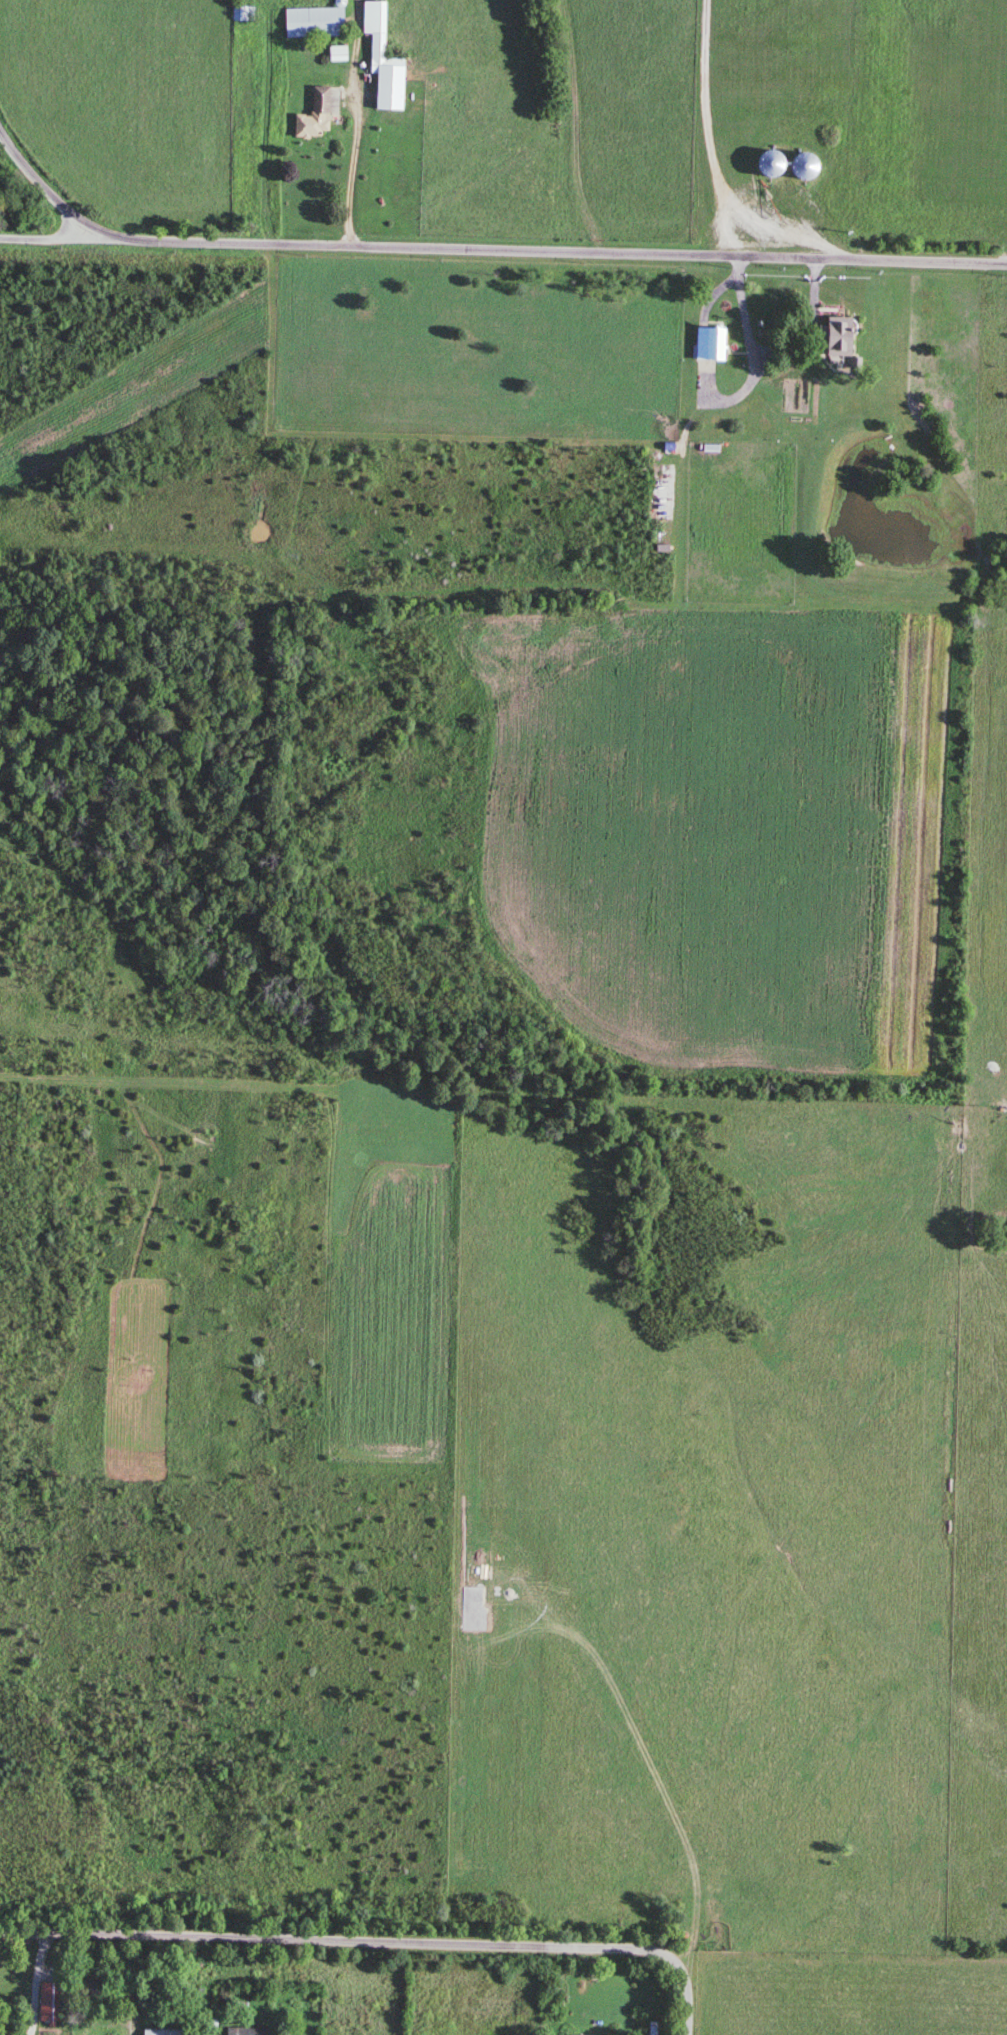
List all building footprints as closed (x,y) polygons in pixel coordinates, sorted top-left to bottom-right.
[(383,73),(382,109),(409,110),(410,58),(389,58),(390,1),(367,1),(366,32),(374,33),(373,72),(383,73)] [(286,7),(286,36),(348,35),(348,6),(286,7)] [(333,59),(351,59),(351,45),(333,45),(333,59)] [(334,86),(315,85),(314,115),(297,114),(297,137),(333,138),(334,86)] [(822,324),(823,354),(859,354),(859,314),(833,315),(833,324),(822,324)] [(729,358),(729,324),(701,324),(701,358),(729,358)] [(103,1980),(83,1980),(83,2001),(103,2001),(103,1980)] [(660,2020),(648,2020),(648,2034),(659,2034),(660,2020)] [(272,2026),(230,2026),(230,2034),(272,2034),(272,2026)]
